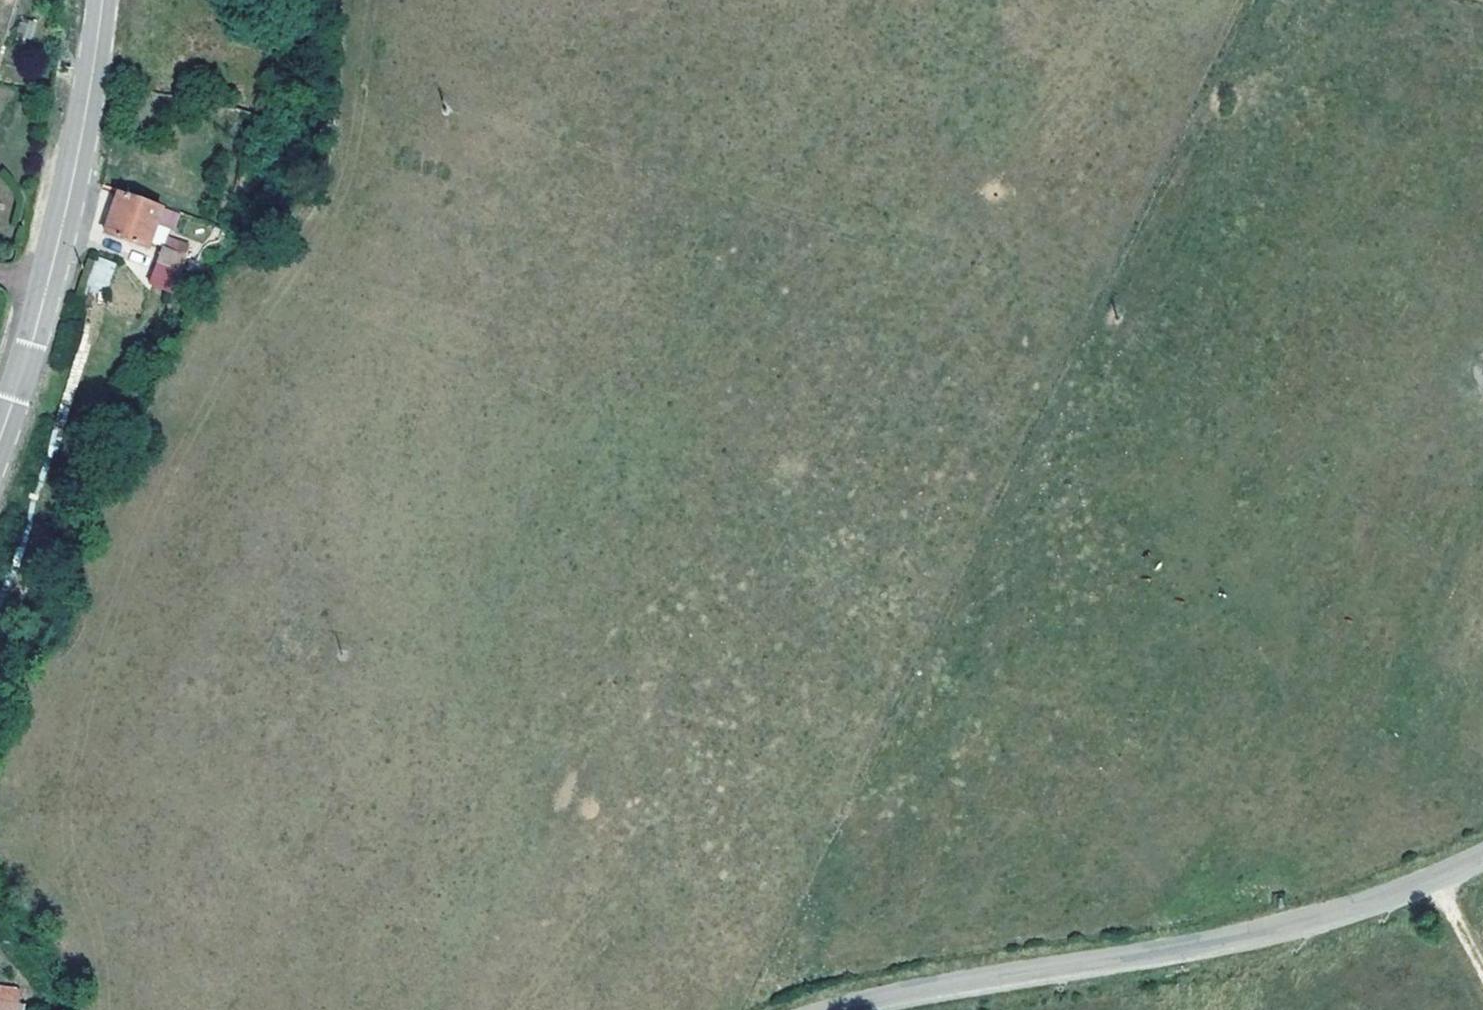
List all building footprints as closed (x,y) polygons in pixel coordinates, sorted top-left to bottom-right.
[(162,205),(120,190),(105,231),(148,246),(156,224),(162,205)] [(162,205),(156,224),(175,230),(181,212),(162,205)] [(162,245),(155,260),(182,269),(190,245),(170,237),(166,246),(162,245)] [(86,282),(106,289),(116,263),(96,256),(86,282)] [(189,256),(185,265),(194,269),(197,261),(189,256)] [(48,1006),(47,997),(42,986),(21,985),(21,991),(0,987),(0,1000),(26,1003),(48,1006)] [(0,1000),(0,1009),(25,1009),(26,1003),(0,1000)]
